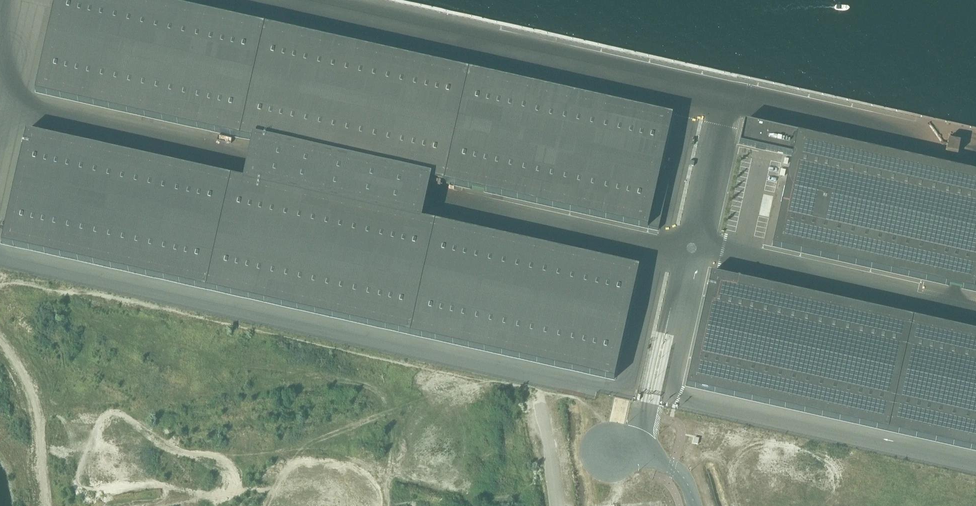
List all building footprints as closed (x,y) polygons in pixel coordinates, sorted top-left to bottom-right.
[(35,92),(647,227),(672,115),(153,0),(55,0),(35,92)] [(792,155),(797,133),(745,121),(740,144),(792,155)] [(26,131),(1,243),(614,378),(639,266),(26,131)] [(772,245),(949,284),(963,287),(963,288),(975,291),(975,173),(973,172),(974,172),(946,166),(945,166),(932,163),(933,163),(905,156),(904,157),(891,154),(892,154),(864,147),(863,148),(850,145),(851,144),(823,138),(822,139),(809,136),(810,135),(797,133),(792,155),(772,245)] [(949,138),(947,150),(959,152),(961,139),(949,138)] [(590,230),(592,218),(555,213),(554,225),(590,230)] [(686,385),(975,449),(975,332),(965,330),(966,329),(938,323),(938,324),(925,321),(925,320),(901,315),(900,315),(887,312),(888,312),(860,305),(859,306),(846,303),(847,303),(819,296),(818,297),(805,294),(806,294),(778,287),(777,288),(764,285),(765,284),(737,278),(736,279),(723,276),(724,275),(711,273),(686,385)]
